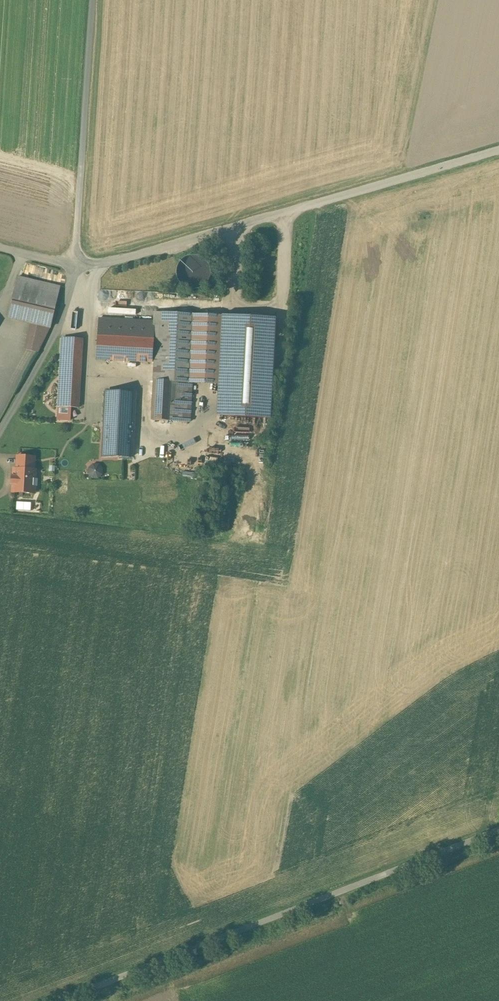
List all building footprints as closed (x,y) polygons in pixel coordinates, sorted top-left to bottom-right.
[(8,318),(32,324),(50,328),(59,288),(18,277),(8,318)] [(96,359),(154,362),(164,362),(167,312),(155,312),(154,322),(98,319),(96,359)] [(224,315),(167,312),(164,362),(154,362),(152,420),(190,422),(192,383),(219,384),(220,385),(224,315)] [(276,318),(224,315),(220,385),(219,384),(219,385),(221,385),(220,416),(271,419),(276,318)] [(38,351),(50,328),(32,324),(26,348),(38,351)] [(82,339),(62,338),(58,420),(70,421),(71,407),(78,407),(82,339)] [(135,393),(107,392),(105,456),(134,457),(135,393)] [(34,458),(18,457),(17,470),(33,471),(34,458)] [(106,464),(92,464),(91,477),(105,477),(106,464)] [(17,470),(15,470),(15,477),(12,477),(12,484),(15,484),(14,492),(33,493),(34,486),(37,486),(37,479),(34,479),(35,471),(33,471),(17,470)]
